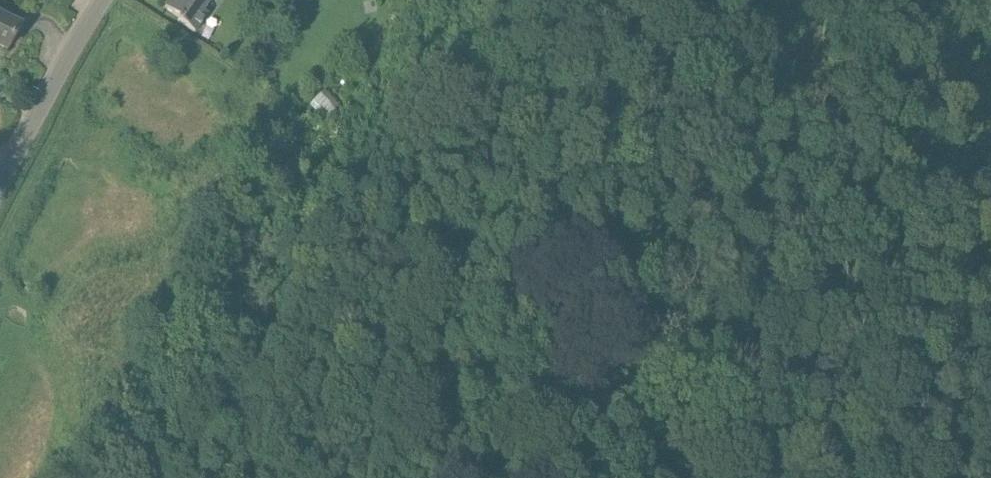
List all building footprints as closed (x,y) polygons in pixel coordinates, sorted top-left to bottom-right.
[(165,8),(181,19),(179,22),(195,33),(207,14),(202,10),(209,0),(171,0),(165,8)] [(7,52),(21,28),(0,17),(0,48),(7,52)] [(342,109),(324,91),(313,103),(330,120),(342,109)]
